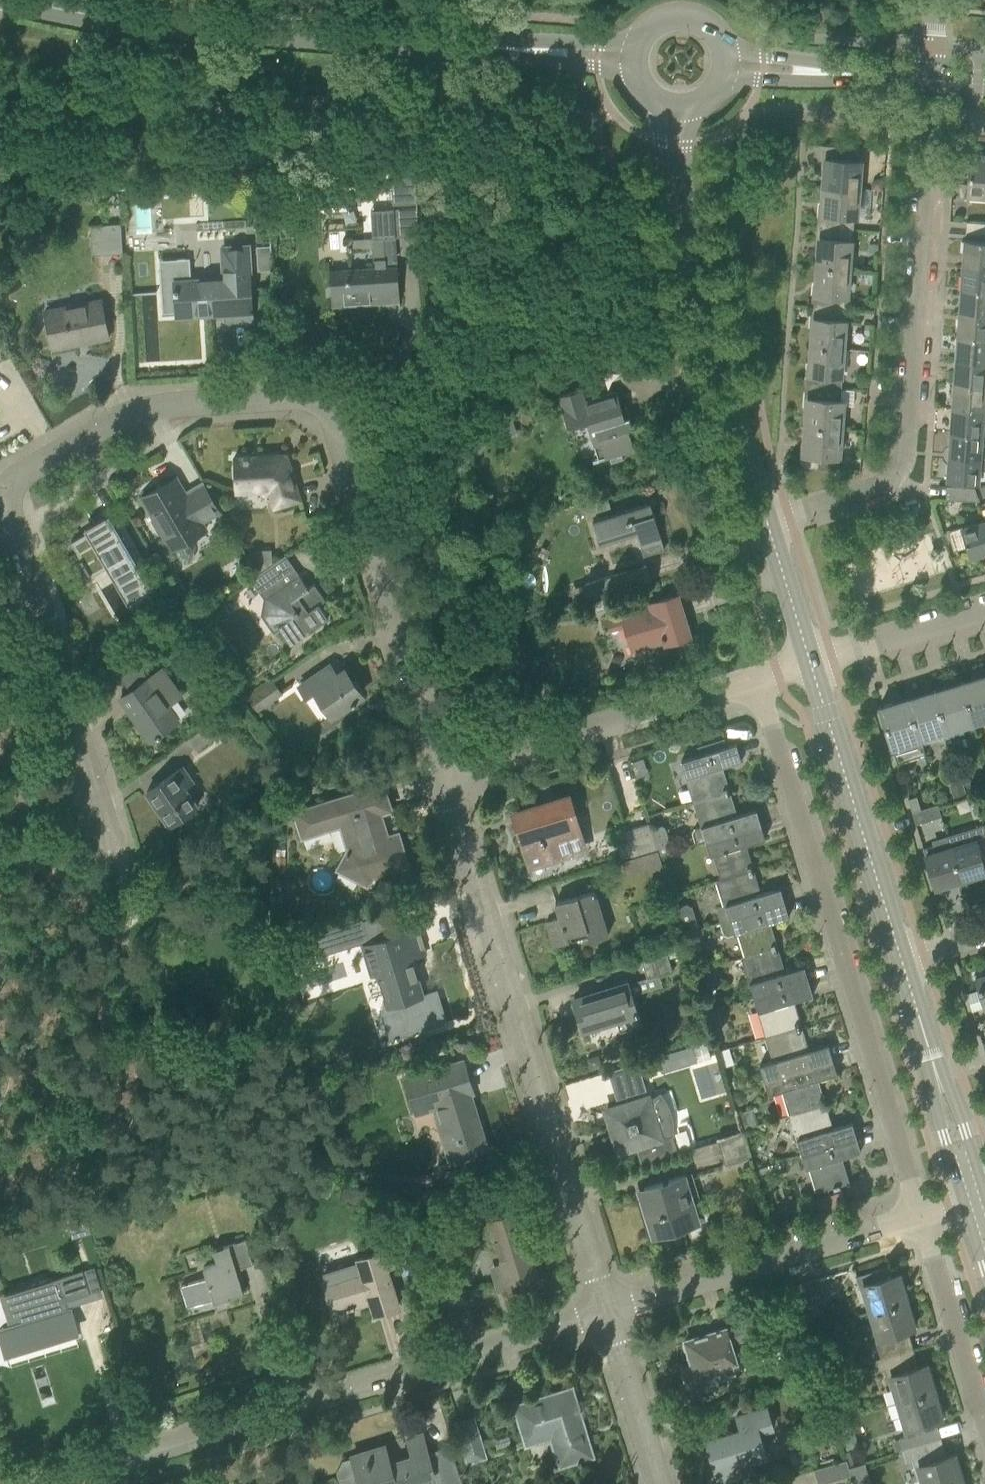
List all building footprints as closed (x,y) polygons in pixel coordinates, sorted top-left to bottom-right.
[(858,161),(859,148),(825,146),(822,186),(858,189),(860,161),(858,161)] [(970,156),(968,194),(984,196),(984,158),(970,156)] [(388,174),(390,201),(416,199),(414,172),(388,174)] [(870,181),(869,188),(883,189),(884,175),(877,175),(870,181)] [(822,186),(819,226),(851,229),(852,217),(856,217),(858,189),(822,186)] [(161,196),(160,196),(160,197),(171,196),(171,195),(167,195),(166,187),(160,188),(161,196)] [(132,198),(128,198),(128,199),(153,198),(153,196),(152,196),(152,188),(131,190),(132,198)] [(373,268),(329,270),(331,301),(376,298),(376,293),(386,293),(386,294),(398,293),(393,209),(369,210),(372,260),(373,260),(373,268)] [(965,222),(965,234),(984,236),(984,223),(965,222)] [(121,252),(119,224),(93,226),(95,253),(121,252)] [(851,229),(819,226),(816,266),(848,269),(851,229)] [(984,241),(964,240),(962,264),(984,266),(984,241)] [(868,242),(867,252),(877,253),(877,243),(868,242)] [(271,245),(256,246),(257,270),(273,269),(271,245)] [(173,294),(175,294),(176,313),(227,310),(227,321),(251,320),(247,246),(223,248),(225,279),(191,281),(190,257),(158,260),(160,293),(162,293),(161,286),(174,285),(175,289),(173,289),(173,294)] [(961,288),(984,290),(984,266),(962,264),(961,288)] [(848,269),(816,266),(813,307),(845,309),(848,269)] [(959,312),(984,314),(984,290),(961,288),(959,312)] [(107,336),(103,317),(100,302),(45,313),(52,347),(107,336)] [(845,309),(813,307),(810,347),(842,349),(845,309)] [(957,336),(984,338),(984,314),(959,312),(957,336)] [(955,360),(984,362),(984,338),(957,336),(955,360)] [(842,349),(810,347),(807,386),(839,388),(842,349)] [(954,383),(984,386),(984,362),(955,360),(954,383)] [(952,407),(982,410),(984,410),(984,386),(954,383),(952,407)] [(807,386),(803,426),(840,429),(843,401),(838,401),(839,388),(807,386)] [(582,389),(562,395),(559,396),(569,429),(587,423),(598,459),(608,456),(610,461),(622,458),(621,452),(633,449),(627,429),(631,427),(628,418),(624,419),(615,392),(585,401),(582,389)] [(950,431),(981,434),(984,434),(984,410),(982,410),(952,407),(950,431)] [(498,422),(485,426),(488,434),(490,441),(503,437),(498,422)] [(840,429),(803,426),(800,467),(798,466),(798,467),(837,470),(840,429)] [(948,455),(984,458),(984,438),(981,434),(950,431),(948,455)] [(473,435),(467,441),(477,451),(483,444),(478,440),(473,435)] [(243,456),(243,457),(233,457),(235,492),(269,491),(274,507),(300,499),(288,461),(283,462),(280,459),(279,455),(248,457),(248,455),(243,456)] [(948,455),(947,480),(977,483),(978,474),(984,474),(984,458),(948,455)] [(194,553),(187,540),(206,529),(202,522),(219,512),(206,489),(188,499),(176,477),(141,497),(153,519),(150,520),(159,535),(162,533),(171,549),(173,548),(180,560),(184,562),(188,562),(192,560),(194,557),(194,553)] [(978,488),(946,486),(945,499),(978,501),(978,488)] [(649,503),(630,509),(592,520),(598,543),(636,531),(643,555),(663,549),(649,503)] [(127,602),(151,589),(152,588),(139,566),(146,562),(122,521),(115,525),(109,514),(84,528),(86,532),(70,542),(79,556),(79,555),(81,559),(78,560),(87,576),(91,574),(92,576),(106,567),(127,602)] [(948,532),(953,549),(966,545),(970,557),(984,553),(984,555),(984,524),(984,521),(961,528),(948,532)] [(282,557),(251,578),(265,597),(262,613),(272,628),(277,625),(290,643),(305,633),(303,631),(312,625),(313,627),(328,617),(318,603),(325,599),(314,583),(308,587),(299,574),(295,577),(282,557)] [(272,562),(251,563),(256,573),(272,562)] [(644,566),(584,585),(588,600),(649,582),(644,566)] [(163,594),(171,590),(161,573),(153,577),(163,594)] [(650,606),(620,615),(631,651),(663,642),(664,645),(690,637),(678,594),(649,603),(650,606)] [(329,665),(312,676),(299,686),(306,697),(315,691),(332,715),(361,695),(344,669),(335,675),(329,665)] [(162,669),(136,687),(120,698),(149,740),(177,721),(165,705),(180,695),(162,669)] [(961,681),(975,726),(973,720),(984,717),(984,676),(962,683),(961,681)] [(934,689),(947,734),(948,734),(946,729),(968,722),(970,729),(976,728),(975,726),(961,681),(960,681),(960,683),(935,691),(934,689)] [(270,682),(247,697),(256,709),(278,694),(270,682)] [(907,698),(921,744),(948,736),(948,734),(947,734),(934,689),(933,690),(933,691),(908,699),(907,698)] [(880,706),(879,706),(896,764),(924,755),(921,744),(907,698),(906,698),(906,700),(881,707),(880,706)] [(214,721),(188,739),(195,750),(222,732),(214,721)] [(693,802),(729,791),(722,766),(741,761),(735,744),(680,761),(693,802)] [(256,745),(250,749),(256,760),(262,756),(256,745)] [(160,783),(146,792),(169,825),(198,806),(185,787),(193,782),(183,767),(160,783)] [(948,785),(952,799),(966,795),(962,781),(948,785)] [(382,785),(325,802),(291,813),(297,834),(339,822),(348,850),(337,869),(360,881),(366,869),(383,864),(386,872),(407,865),(397,834),(386,837),(379,813),(390,810),(382,785)] [(282,795),(285,806),(302,801),(298,790),(282,795)] [(693,802),(701,827),(693,829),(692,833),(695,844),(705,841),(760,824),(756,810),(737,816),(729,791),(693,802)] [(583,840),(575,814),(569,795),(530,807),(535,821),(517,827),(529,868),(561,858),(557,847),(583,840)] [(920,810),(916,797),(908,799),(912,812),(920,810)] [(222,800),(221,805),(222,808),(225,811),(228,812),(232,811),(234,808),(235,805),(234,800),(230,798),(226,798),(222,800)] [(937,805),(920,810),(912,812),(915,824),(940,817),(937,805)] [(657,849),(651,829),(649,823),(624,831),(627,841),(632,855),(632,857),(657,849)] [(765,839),(760,824),(705,841),(709,855),(713,854),(721,879),(753,869),(745,845),(765,839)] [(983,825),(946,836),(948,842),(950,849),(960,881),(984,873),(984,872),(983,867),(984,866),(984,833),(984,831),(983,825)] [(660,826),(651,829),(657,849),(659,855),(668,852),(666,844),(669,844),(664,829),(660,826)] [(275,834),(273,870),(284,870),(286,834),(275,834)] [(627,841),(617,844),(622,859),(632,855),(627,841)] [(950,849),(948,842),(923,849),(935,889),(960,881),(950,849)] [(657,849),(632,857),(621,860),(625,874),(647,867),(651,881),(665,877),(659,855),(657,849)] [(728,904),(724,905),(721,906),(719,909),(723,921),(784,902),(780,888),(760,894),(753,869),(721,879),(728,904)] [(593,890),(574,896),(555,902),(560,917),(546,921),(554,946),(567,942),(565,935),(585,929),(589,941),(607,936),(593,890)] [(784,902),(723,921),(719,922),(722,935),(726,937),(737,933),(745,957),(777,947),(769,923),(788,917),(784,902)] [(697,929),(699,928),(693,907),(685,903),(674,907),(683,933),(697,929)] [(362,920),(310,936),(316,957),(362,943),(363,945),(362,945),(371,975),(377,973),(387,1006),(380,1008),(389,1039),(384,1041),(384,1042),(447,1022),(437,989),(421,994),(417,979),(418,979),(417,975),(415,976),(411,965),(414,964),(413,961),(411,961),(410,958),(425,953),(424,948),(425,948),(425,947),(424,947),(420,934),(421,934),(421,933),(419,933),(418,928),(369,943),(362,920)] [(697,929),(683,933),(686,943),(687,945),(696,942),(699,936),(697,929)] [(683,944),(672,948),(676,960),(687,956),(683,944)] [(777,947),(745,957),(741,958),(752,997),(808,980),(803,966),(784,972),(777,947)] [(665,950),(640,957),(646,978),(658,974),(671,970),(667,958),(665,950)] [(714,980),(710,968),(694,973),(699,989),(710,985),(709,982),(714,980)] [(975,977),(979,990),(967,994),(972,1011),(984,1007),(984,1008),(984,1007),(984,974),(975,977)] [(812,995),(808,980),(752,997),(764,1037),(801,1026),(793,1001),(812,995)] [(620,985),(573,1000),(583,1029),(617,1019),(619,1027),(638,1021),(630,996),(625,981),(620,982),(620,985)] [(721,1027),(716,1009),(706,1012),(712,1030),(721,1027)] [(801,1026),(764,1037),(771,1059),(759,1063),(764,1079),(832,1059),(827,1044),(808,1050),(801,1026)] [(691,1045),(656,1056),(661,1073),(696,1062),(691,1045)] [(723,1068),(733,1065),(728,1048),(717,1051),(723,1068)] [(601,1067),(599,1059),(594,1057),(587,1059),(590,1070),(601,1067)] [(836,1073),(832,1059),(764,1079),(768,1092),(781,1088),(789,1115),(825,1104),(817,1079),(836,1073)] [(462,1060),(404,1078),(415,1114),(431,1109),(440,1106),(445,1122),(436,1125),(447,1159),(486,1147),(470,1093),(472,1092),(462,1060)] [(636,1062),(608,1071),(616,1096),(644,1087),(636,1062)] [(355,1074),(339,1079),(342,1088),(357,1083),(355,1074)] [(646,1099),(608,1111),(613,1127),(614,1126),(616,1133),(615,1133),(620,1149),(637,1144),(641,1158),(676,1147),(672,1134),(672,1132),(672,1129),(672,1127),(672,1124),(671,1122),(671,1119),(670,1117),(670,1114),(669,1112),(668,1110),(667,1108),(667,1105),(666,1103),(664,1101),(663,1099),(662,1097),(660,1094),(656,1096),(653,1097),(650,1099),(646,1101),(646,1099)] [(825,1104),(789,1115),(801,1154),(856,1137),(851,1122),(832,1128),(825,1104)] [(740,1131),(754,1127),(749,1111),(735,1115),(740,1131)] [(717,1140),(725,1165),(751,1157),(743,1132),(717,1140)] [(860,1151),(856,1137),(801,1154),(805,1167),(808,1166),(816,1193),(849,1183),(841,1158),(860,1151)] [(648,1199),(642,1201),(652,1235),(678,1227),(690,1223),(685,1206),(699,1202),(694,1185),(687,1187),(684,1175),(644,1188),(644,1189),(648,1199)] [(315,1180),(310,1191),(321,1195),(325,1184),(315,1180)] [(65,1217),(72,1238),(91,1232),(84,1211),(65,1217)] [(517,1211),(487,1221),(487,1222),(489,1222),(501,1262),(509,1288),(508,1289),(508,1290),(538,1281),(538,1279),(536,1280),(516,1213),(518,1213),(517,1211)] [(243,1293),(237,1273),(236,1270),(252,1265),(244,1240),(212,1250),(216,1263),(202,1267),(206,1279),(181,1286),(187,1306),(212,1299),(213,1302),(243,1293)] [(327,1282),(323,1283),(332,1313),(371,1301),(375,1314),(398,1307),(388,1277),(385,1278),(381,1268),(393,1264),(388,1249),(357,1259),(358,1261),(324,1272),(327,1282)] [(870,1312),(906,1301),(898,1274),(890,1276),(887,1267),(855,1277),(862,1300),(866,1298),(870,1312)] [(8,1328),(9,1328),(16,1349),(41,1341),(41,1342),(57,1337),(57,1336),(73,1331),(74,1332),(75,1331),(75,1329),(74,1329),(72,1325),(73,1325),(69,1309),(71,1308),(71,1306),(67,1308),(65,1301),(67,1300),(89,1293),(82,1270),(4,1294),(11,1317),(19,1315),(21,1321),(8,1326),(8,1328)] [(467,1301),(461,1282),(458,1271),(435,1278),(445,1308),(467,1301)] [(825,1302),(824,1298),(818,1279),(793,1287),(800,1310),(825,1302)] [(870,1326),(880,1357),(912,1347),(907,1330),(914,1327),(906,1301),(870,1312),(875,1325),(870,1326)] [(747,1322),(746,1322),(746,1323),(747,1324),(750,1337),(751,1337),(752,1337),(751,1335),(760,1333),(761,1334),(762,1333),(757,1319),(747,1322)] [(692,1366),(683,1370),(688,1387),(725,1375),(736,1372),(732,1361),(735,1360),(725,1329),(684,1341),(692,1366)] [(894,1388),(898,1402),(934,1391),(925,1364),(918,1367),(912,1347),(880,1357),(876,1358),(879,1369),(883,1368),(890,1390),(894,1388)] [(559,1466),(573,1462),(592,1456),(571,1388),(514,1406),(524,1439),(548,1432),(559,1466)] [(904,1435),(897,1438),(901,1450),(940,1438),(934,1420),(942,1418),(934,1391),(898,1402),(902,1415),(898,1416),(904,1435)] [(707,1439),(706,1439),(711,1454),(709,1455),(709,1456),(713,1455),(720,1479),(716,1481),(717,1482),(742,1474),(741,1473),(739,1474),(737,1466),(739,1465),(738,1465),(764,1457),(765,1458),(766,1457),(765,1455),(759,1434),(769,1431),(769,1429),(771,1429),(772,1429),(765,1407),(736,1416),(740,1430),(707,1440),(707,1439)] [(484,1457),(478,1438),(473,1418),(456,1424),(467,1462),(484,1457)] [(836,1424),(840,1437),(854,1433),(850,1420),(836,1424)] [(901,1450),(905,1462),(907,1461),(911,1460),(917,1480),(921,1479),(923,1483),(952,1483),(961,1481),(953,1454),(946,1457),(940,1438),(901,1450)] [(336,1471),(340,1483),(353,1483),(359,1482),(360,1483),(401,1483),(434,1474),(437,1483),(465,1483),(454,1449),(428,1456),(427,1452),(390,1464),(384,1446),(351,1456),(351,1457),(342,1460),(336,1471)] [(850,1475),(845,1459),(812,1470),(816,1483),(821,1483),(850,1475)]
